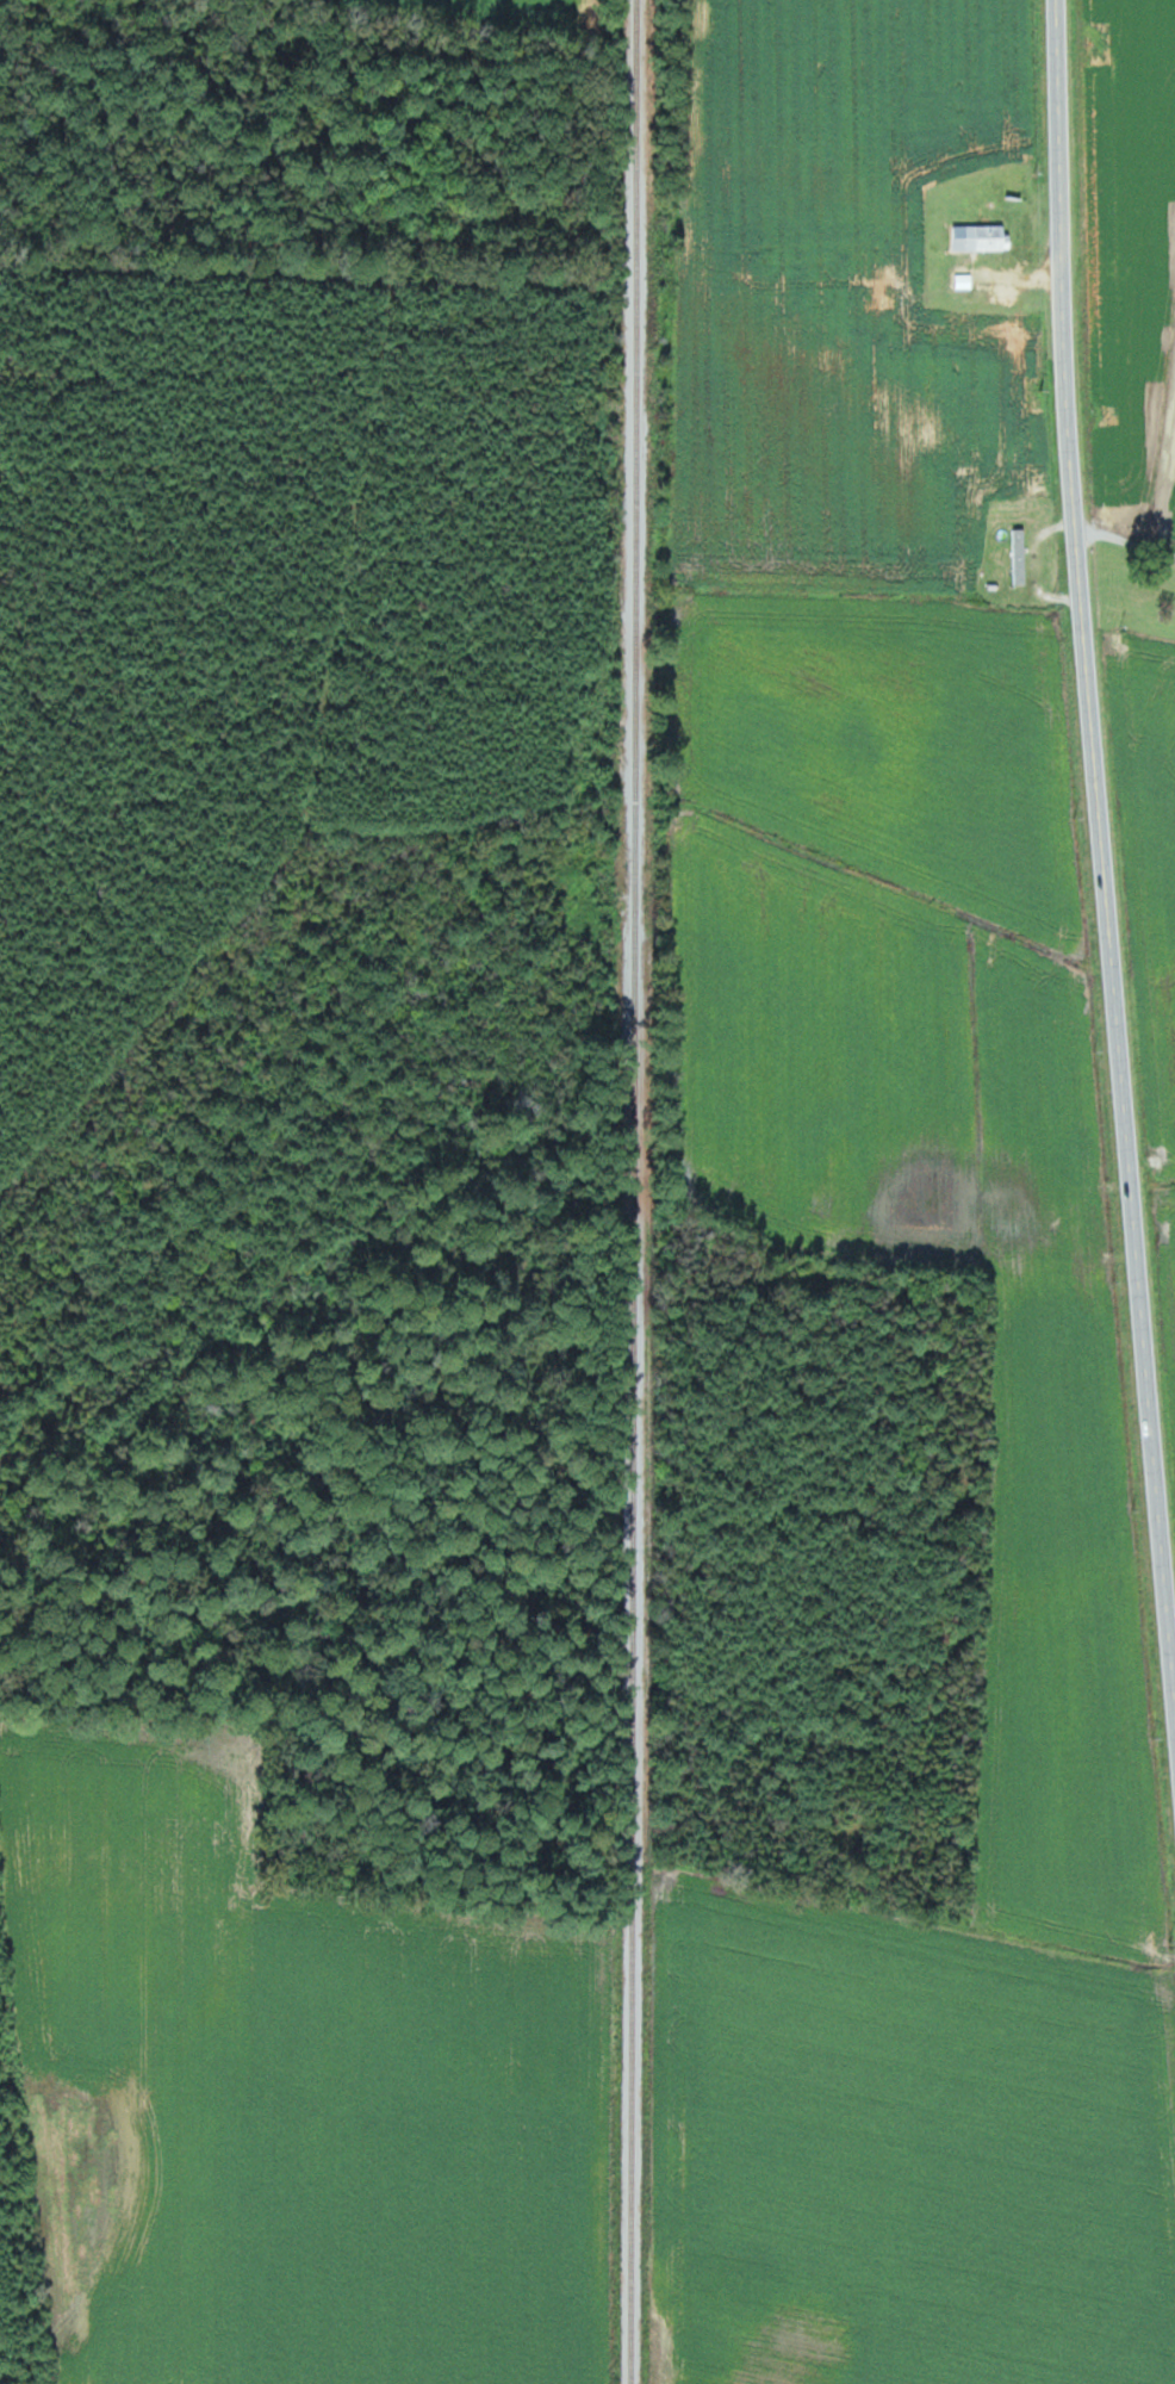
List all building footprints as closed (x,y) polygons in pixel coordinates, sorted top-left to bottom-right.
[(1013,225),(955,225),(954,249),(1013,250),(1013,225)] [(1014,584),(1029,584),(1028,529),(1013,529),(1014,584)]
